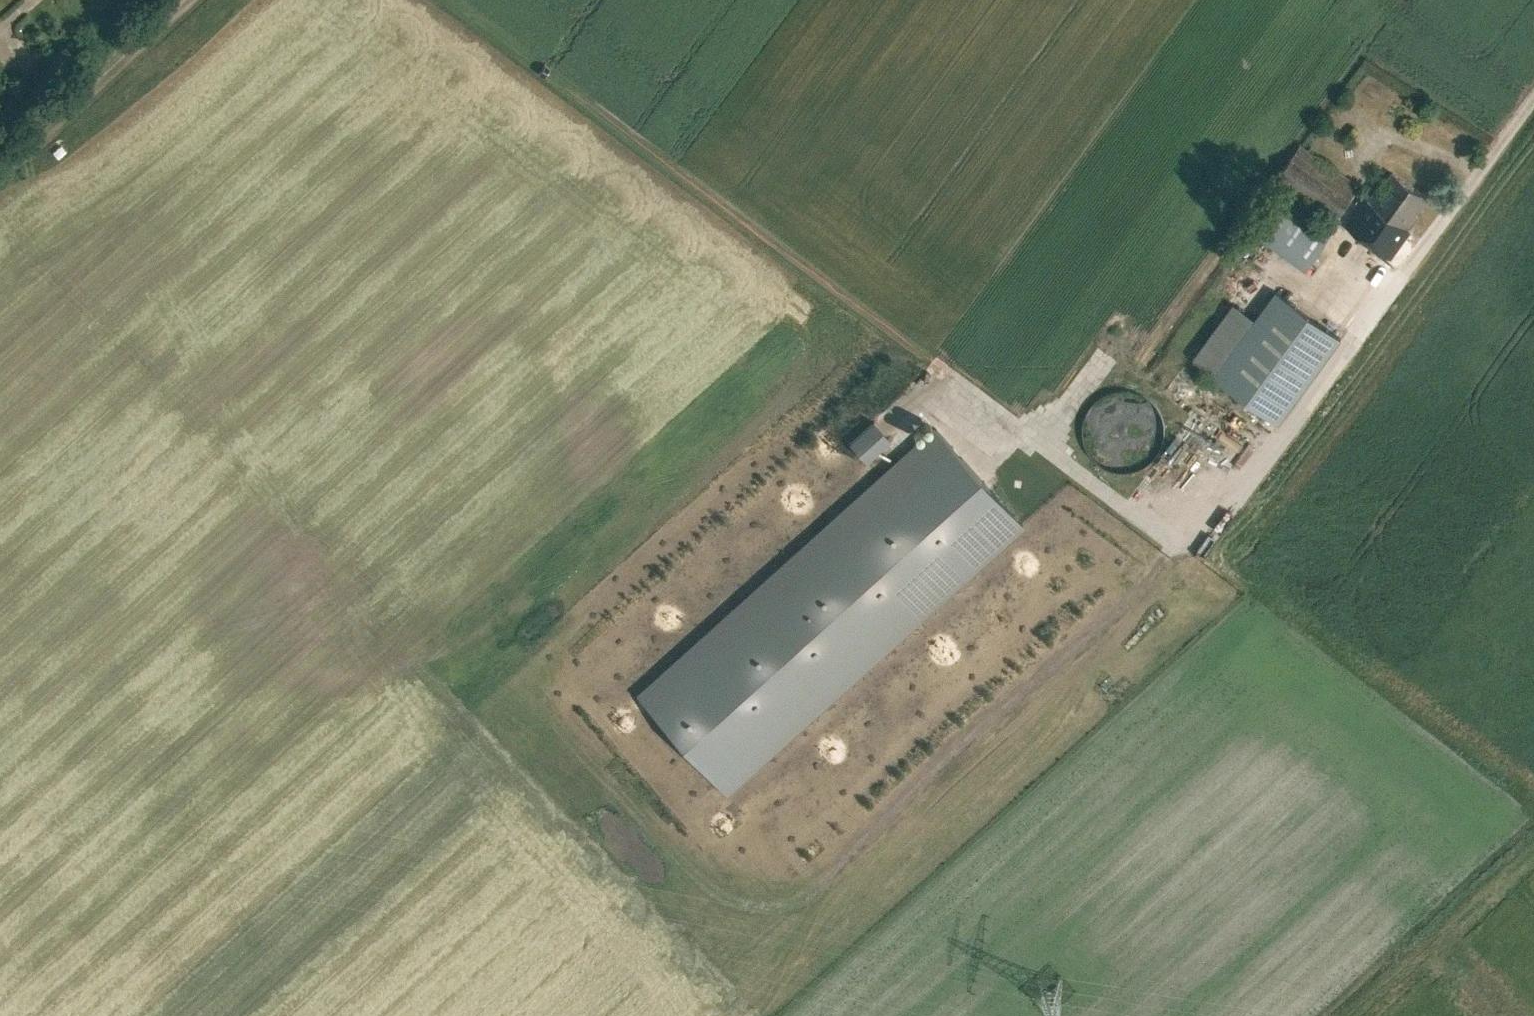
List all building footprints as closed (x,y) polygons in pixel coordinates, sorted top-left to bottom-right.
[(1274,181),(1333,223),(1360,185),(1325,160),(1301,143),(1274,181)] [(1378,186),(1350,223),(1390,253),(1418,214),(1415,212),(1427,197),(1393,172),(1381,188),(1378,186)] [(1236,251),(1291,290),(1334,229),(1280,189),(1251,230),(1236,251)] [(1213,372),(1279,420),(1341,335),(1275,287),(1213,372)] [(1349,294),(1334,301),(1342,318),(1357,311),(1349,294)] [(1114,487),(1108,493),(1123,508),(1129,502),(1114,487)]
